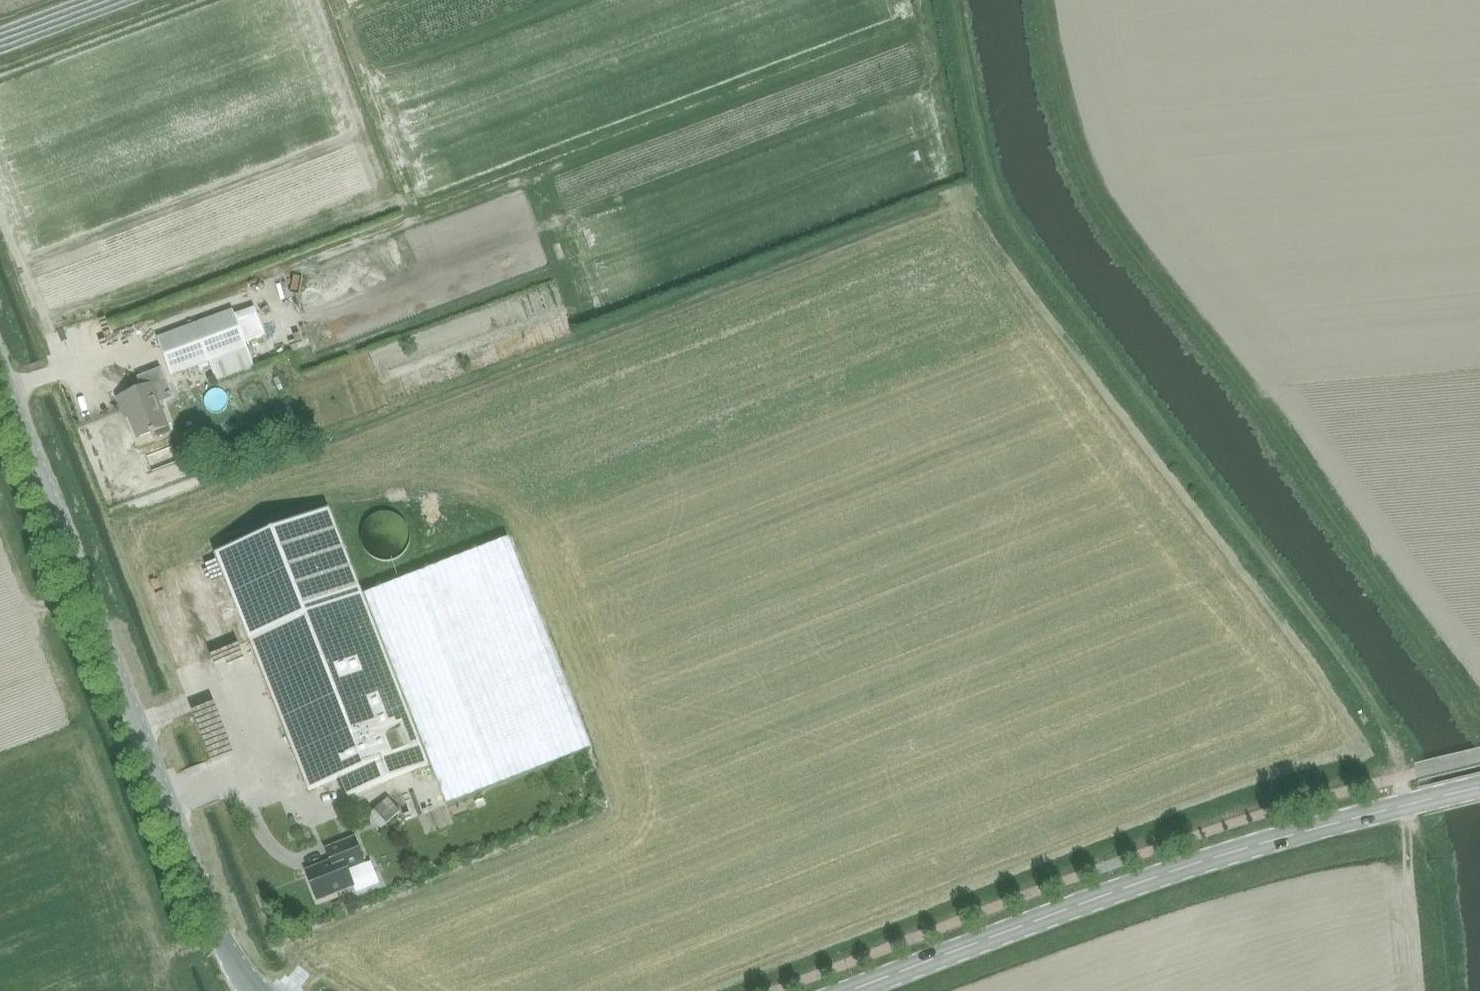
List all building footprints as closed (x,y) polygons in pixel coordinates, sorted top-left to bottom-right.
[(256,307),(235,315),(233,310),(157,338),(172,376),(209,362),(216,381),(254,367),(245,343),(265,335),(256,307)] [(173,398),(161,368),(137,378),(142,388),(122,397),(139,437),(168,425),(160,404),(173,398)] [(328,510),(217,553),(251,640),(310,789),(342,777),(349,795),(428,764),(416,732),(418,732),(447,806),(591,749),(509,539),(362,596),(328,510)] [(395,817),(382,803),(368,816),(382,830),(395,817)] [(307,870),(319,900),(355,885),(349,869),(366,862),(355,837),(327,848),(332,860),(307,870)]
